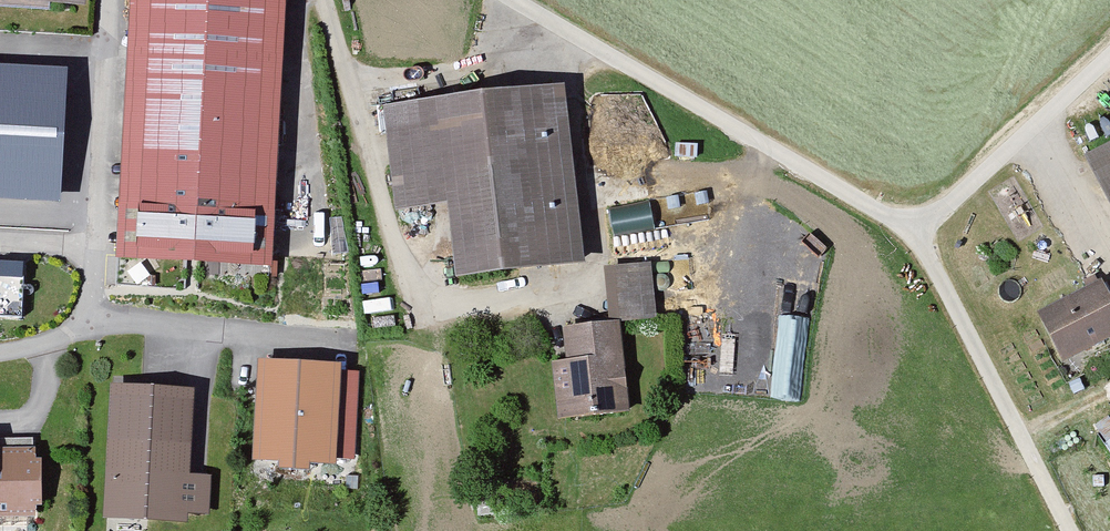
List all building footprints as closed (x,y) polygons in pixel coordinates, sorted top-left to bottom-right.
[(82,13),(83,0),(0,0),(0,7),(82,13)] [(116,269),(275,277),(290,0),(130,0),(116,269)] [(0,64),(0,194),(70,197),(76,68),(0,64)] [(566,93),(382,115),(394,214),(446,207),(455,284),(587,268),(566,93)] [(1084,162),(1109,216),(1109,149),(1084,162)] [(614,204),(617,231),(657,226),(654,199),(614,204)] [(610,317),(658,315),(655,260),(607,262),(610,317)] [(20,323),(23,263),(0,262),(0,322),(20,323)] [(1042,319),(1065,367),(1109,344),(1109,304),(1101,288),(1042,319)] [(620,325),(556,331),(559,365),(547,366),(553,424),(629,416),(620,325)] [(340,370),(256,366),(251,469),(335,473),(340,370)] [(196,396),(113,390),(103,522),(181,528),(182,516),(207,518),(209,481),(190,479),(196,396)] [(38,520),(38,450),(0,450),(0,520),(38,520)]
